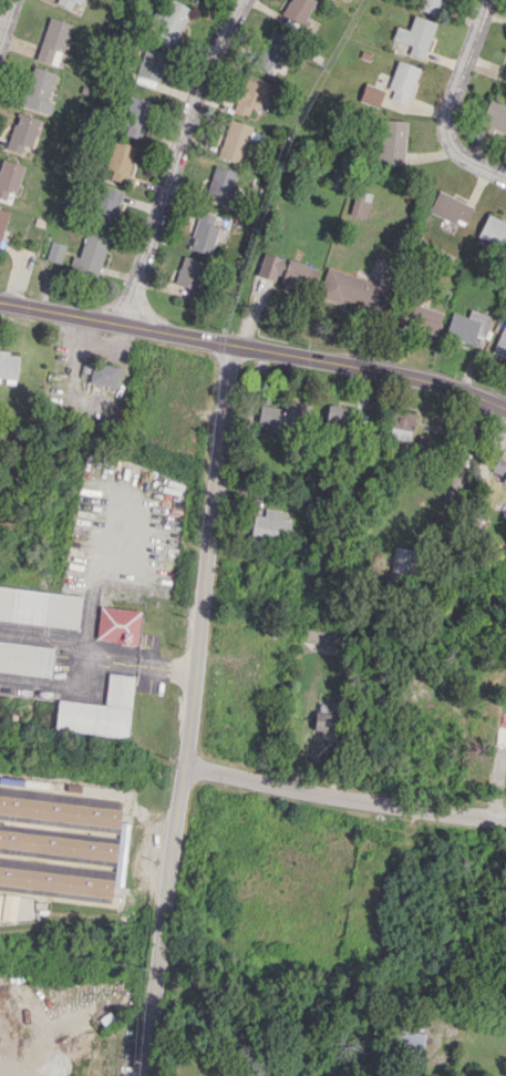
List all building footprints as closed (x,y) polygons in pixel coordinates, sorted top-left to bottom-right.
[(82,5),(84,0),(59,0),(57,4),(69,9),(73,1),(82,5)] [(172,0),(168,0),(165,7),(160,5),(146,38),(173,49),(190,7),(172,0)] [(303,26),(314,0),(288,0),(281,16),(303,26)] [(442,15),(445,0),(420,0),(418,10),(442,15)] [(392,39),(411,45),(408,54),(424,59),(435,22),(413,15),(409,30),(396,26),(392,39)] [(57,66),(71,24),(48,17),(35,59),(57,66)] [(273,66),(287,37),(271,29),(253,66),(267,73),(271,65),(273,66)] [(167,54),(144,47),(133,82),(156,89),(167,54)] [(390,99),(407,104),(419,68),(397,60),(388,88),(393,90),(390,99)] [(50,115),(54,101),(47,99),(55,73),(32,66),(20,106),(50,115)] [(248,115),(250,108),(259,110),(262,100),(267,102),(273,83),(245,74),(234,111),(248,115)] [(384,90),(365,83),(358,100),(378,107),(384,90)] [(143,138),(148,100),(127,96),(121,135),(143,138)] [(505,135),(505,108),(489,99),(478,121),(505,135)] [(21,153),(23,145),(32,147),(40,119),(16,113),(7,150),(21,153)] [(404,165),(406,121),(378,119),(376,164),(404,165)] [(251,125),(227,120),(218,158),(242,164),(251,125)] [(125,183),(136,146),(114,140),(105,168),(112,170),(109,179),(125,183)] [(8,192),(17,194),(23,164),(0,159),(0,198),(6,199),(8,192)] [(237,172),(214,165),(205,192),(228,200),(237,172)] [(90,222),(111,229),(122,192),(102,186),(90,222)] [(365,218),(371,195),(356,190),(349,214),(365,218)] [(473,207),(438,190),(428,210),(463,227),(473,207)] [(9,212),(0,209),(0,241),(9,212)] [(209,255),(219,227),(212,224),(216,214),(201,209),(188,248),(209,255)] [(505,243),(505,223),(487,214),(477,235),(504,248),(505,243)] [(80,257),(72,256),(69,269),(99,275),(107,236),(85,232),(80,257)] [(61,263),(66,245),(50,240),(45,259),(61,263)] [(318,267),(262,253),(257,276),(277,281),(277,282),(312,291),(318,267)] [(174,283),(195,289),(203,262),(183,255),(174,283)] [(343,299),(376,309),(384,285),(327,267),(318,295),(342,303),(343,299)] [(435,334),(442,312),(414,303),(407,325),(435,334)] [(452,312),(444,334),(473,344),(476,334),(485,337),(492,316),(470,308),(467,317),(452,312)] [(505,359),(505,319),(490,352),(505,359)] [(3,381),(2,383),(15,384),(18,353),(0,351),(0,381),(3,381)] [(117,386),(119,366),(92,362),(89,383),(117,386)] [(282,409),(261,404),(256,421),(297,431),(300,417),(306,418),(309,406),(284,399),(282,409)] [(346,406),(326,405),(325,425),(345,426),(346,406)] [(412,412),(391,411),(390,439),(411,440),(412,412)] [(416,451),(435,454),(437,438),(419,434),(416,451)] [(505,485),(505,461),(497,457),(491,470),(504,476),(501,482),(505,485)] [(280,519),(281,510),(264,509),(264,515),(252,515),(251,538),(288,541),(289,520),(280,519)] [(389,573),(409,577),(414,550),(394,546),(389,573)] [(82,595),(0,586),(0,620),(78,629),(82,595)] [(101,602),(142,607),(138,643),(96,634),(101,602)] [(0,640),(0,670),(50,676),(54,646),(0,640)] [(127,738),(134,675),(108,672),(104,704),(57,699),(54,730),(127,738)] [(335,739),(337,713),(314,711),(313,731),(325,732),(324,738),(335,739)] [(497,726),(495,749),(505,750),(505,726),(497,726)] [(120,800),(114,800),(113,808),(93,806),(94,800),(83,794),(0,788),(0,885),(67,891),(72,893),(112,897),(120,800)] [(18,895),(3,894),(0,919),(15,921),(18,895)] [(422,1049),(423,1030),(398,1029),(397,1048),(422,1049)]
